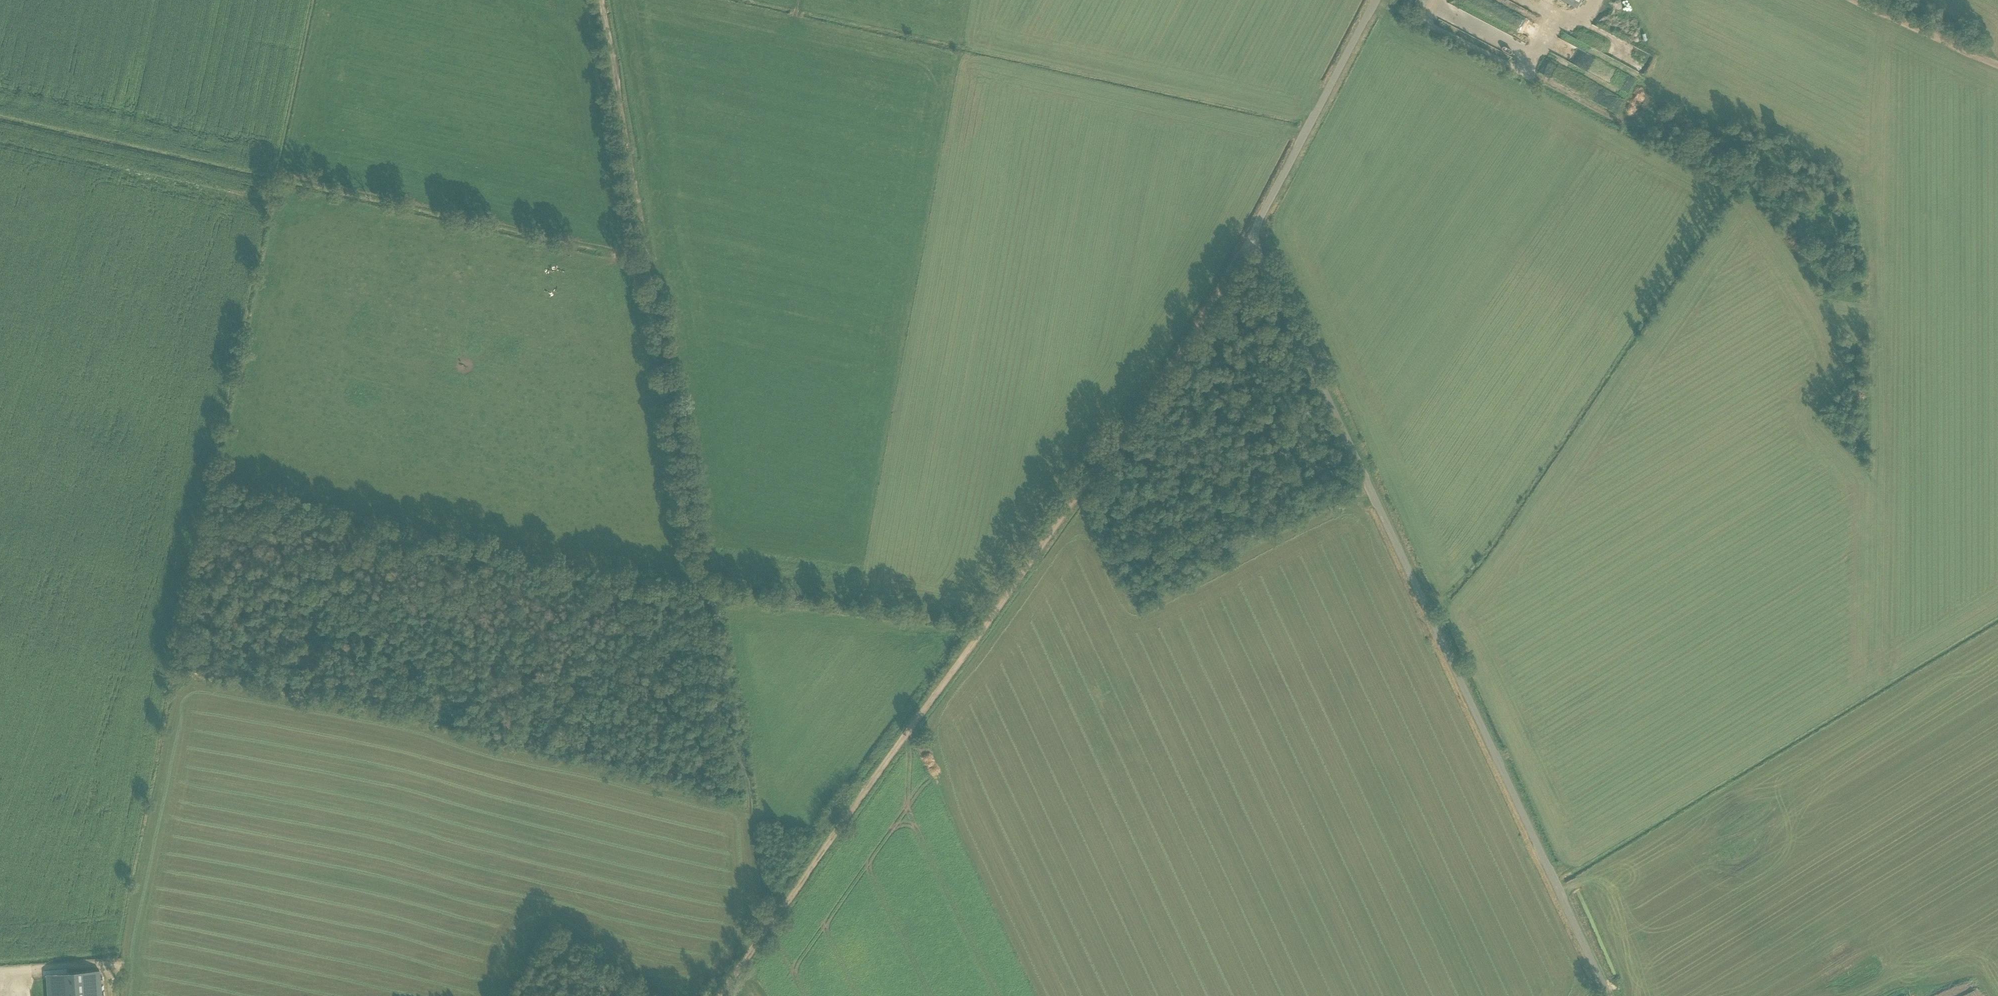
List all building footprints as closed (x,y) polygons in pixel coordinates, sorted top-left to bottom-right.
[(1423,10),(1428,0),(1404,0),(1423,10)] [(46,976),(47,995),(99,995),(97,972),(46,976)]
